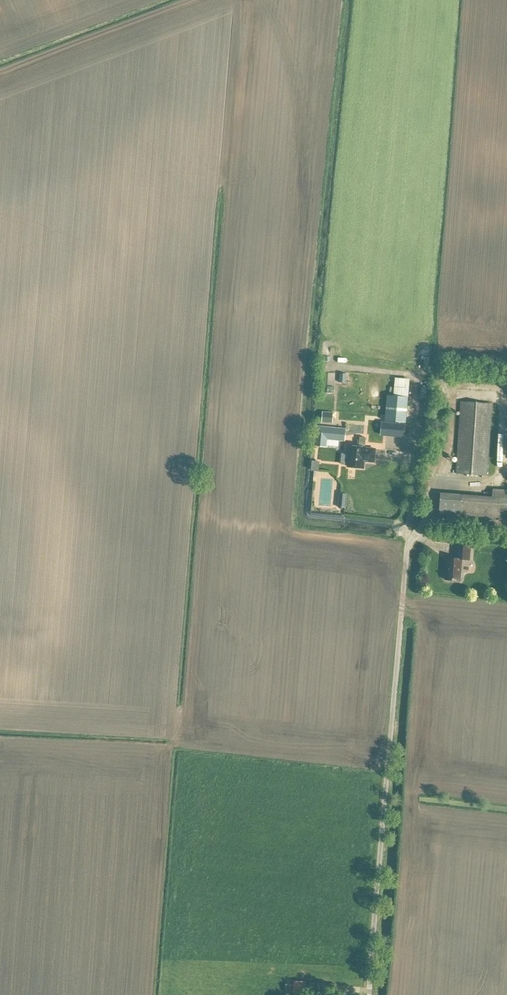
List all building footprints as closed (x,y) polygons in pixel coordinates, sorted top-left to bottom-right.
[(336,346),(335,362),(348,363),(349,346),(336,346)] [(388,395),(386,421),(405,422),(407,397),(388,395)] [(456,473),(487,476),(491,404),(461,402),(456,473)] [(321,423),(333,424),(333,412),(322,411),(321,423)] [(405,424),(381,422),(380,436),(404,438),(405,424)] [(316,426),(314,446),(326,447),(327,439),(345,441),(346,429),(316,426)] [(342,454),(341,465),(346,465),(349,465),(348,466),(363,467),(364,460),(374,461),(375,448),(365,447),(359,446),(350,446),(349,454),(342,454)] [(439,512),(506,518),(506,490),(492,489),(492,497),(441,493),(439,512)] [(347,506),(349,494),(343,493),(341,506),(347,506)] [(447,558),(445,580),(460,581),(461,559),(469,560),(471,544),(459,543),(457,559),(447,558)] [(306,982),(293,981),(292,994),(305,994),(306,982)] [(335,984),(317,983),(316,994),(335,994),(335,984)]
